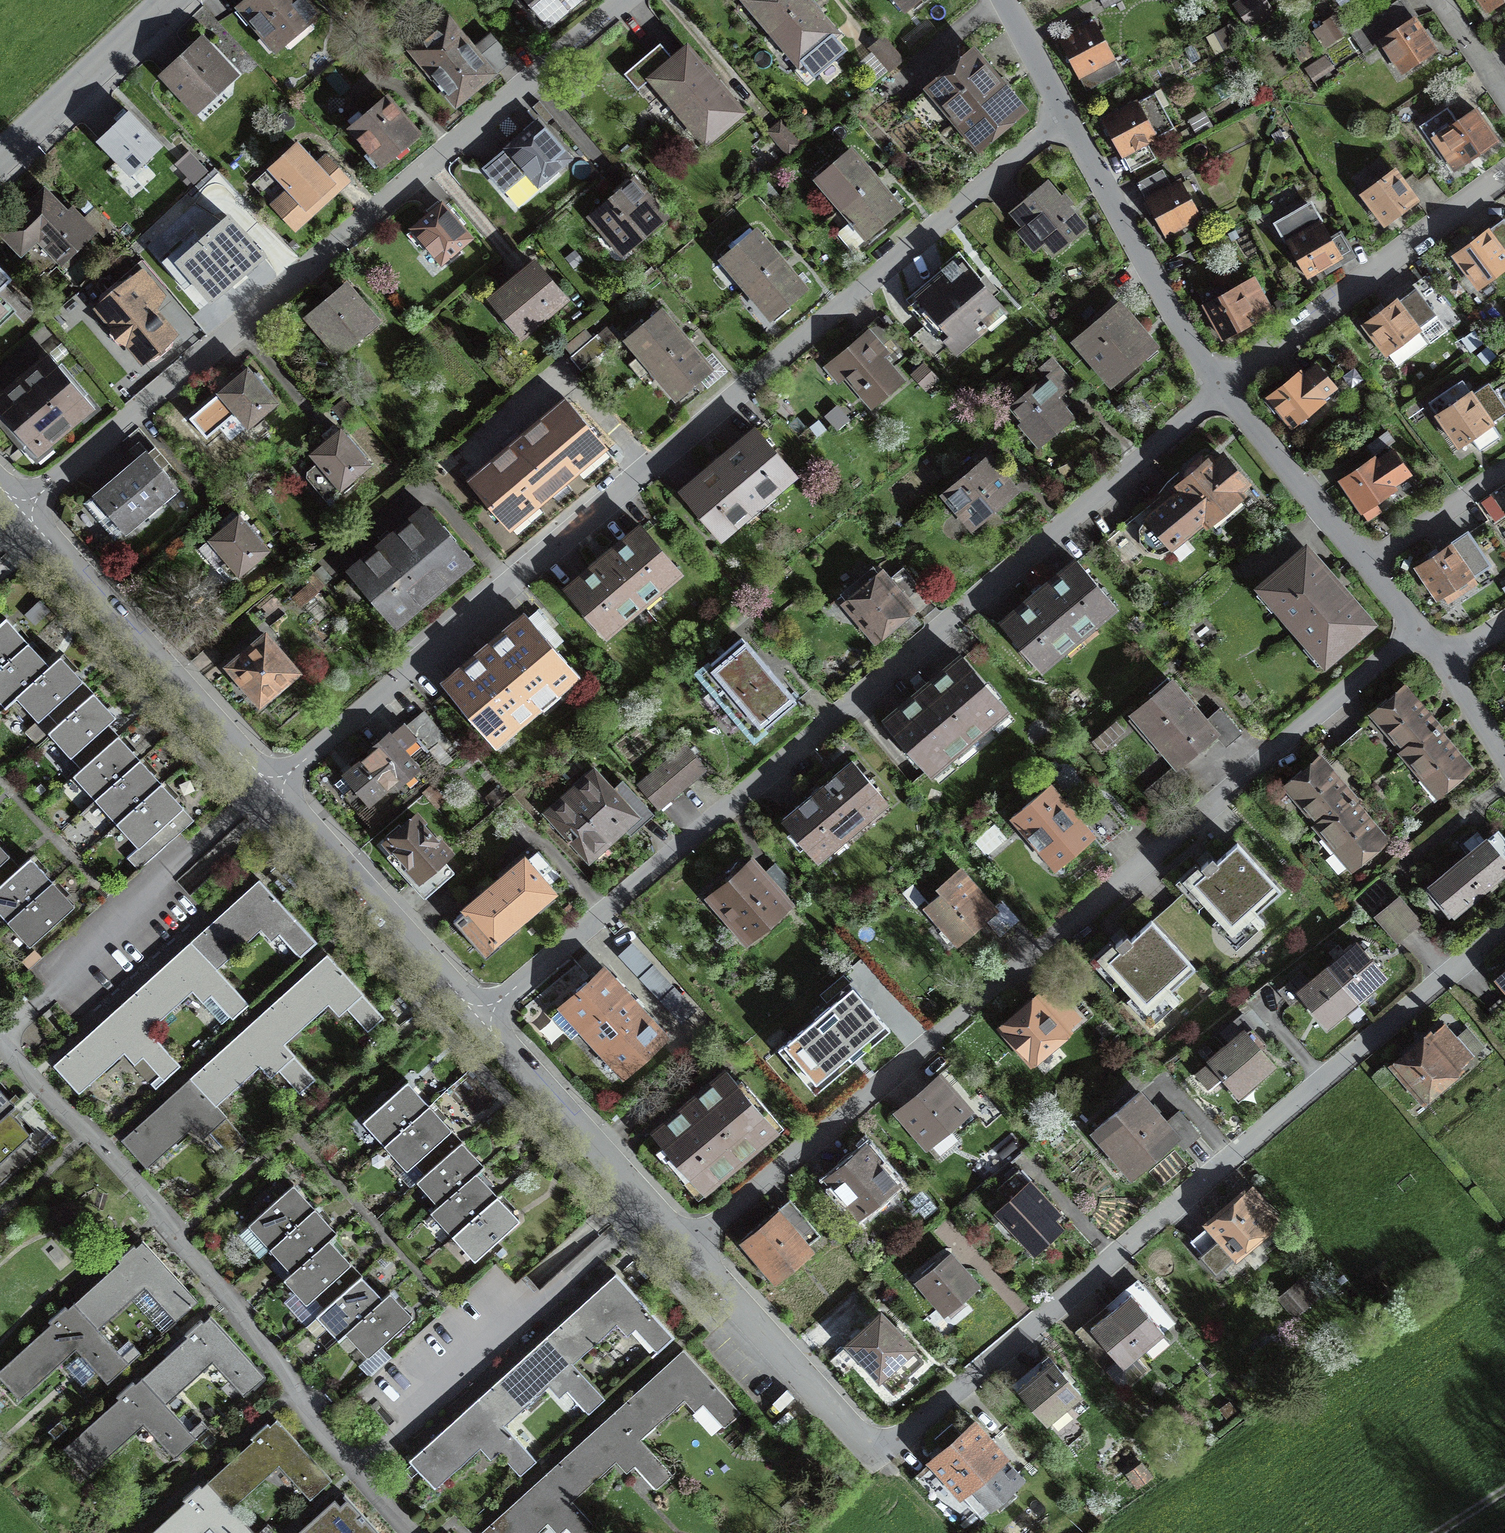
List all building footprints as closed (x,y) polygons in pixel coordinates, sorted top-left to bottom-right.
[(304,0),(248,0),(240,7),(277,50),(318,15),(304,0)] [(549,25),(578,0),(528,0),(549,25)] [(761,17),(763,14),(775,28),(807,1),(806,0),(747,0),(761,17)] [(1265,0),(1242,0),(1235,5),(1244,19),(1267,4),(1265,0)] [(1381,42),(1401,73),(1436,50),(1403,0),(1398,0),(1351,31),(1365,53),(1381,42)] [(1488,11),(1504,0),(1480,0),(1488,11)] [(799,62),(801,61),(803,63),(798,67),(800,69),(810,81),(846,50),(836,38),(835,39),(832,34),(834,33),(807,1),(775,28),(786,42),(784,44),(799,62)] [(1324,21),(1330,30),(1325,34),(1331,42),(1348,32),(1336,13),(1324,21)] [(1120,72),(1092,17),(1081,22),(1084,28),(1061,40),(1086,89),(1120,72)] [(463,39),(449,21),(414,49),(456,101),(491,73),(478,56),(483,52),(498,67),(510,57),(492,35),(478,46),(468,35),(463,39)] [(902,60),(883,37),(870,48),(890,71),(902,60)] [(231,72),(216,56),(202,42),(165,76),(194,106),(231,72)] [(674,59),(660,43),(623,74),(637,90),(652,78),(667,97),(670,95),(681,108),(714,80),(687,48),(674,59)] [(1019,108),(975,55),(910,109),(929,133),(952,113),(977,143),(1019,108)] [(1330,65),(1324,56),(1306,68),(1312,77),(1330,65)] [(740,112),(714,80),(681,108),(693,121),(690,123),(705,141),(740,112)] [(1155,92),(1103,120),(1131,171),(1155,158),(1147,142),(1174,127),(1155,92)] [(418,134),(387,97),(351,128),(371,151),(372,150),(383,163),(418,134)] [(1496,141),(1475,110),(1457,122),(1447,108),(1419,126),(1450,172),(1496,141)] [(162,146),(146,129),(128,111),(97,140),(130,176),(162,146)] [(801,145),(781,121),(769,132),(788,155),(801,145)] [(569,158),(538,122),(508,147),(508,148),(484,168),(504,191),(527,171),(538,184),(569,158)] [(333,184),(296,143),(270,167),(289,189),(279,198),(297,217),(333,184)] [(875,179),(850,150),(817,177),(831,194),(835,191),(846,204),(875,179)] [(189,152),(178,163),(195,181),(206,171),(189,152)] [(1417,200),(1394,169),(1362,193),(1385,224),(1417,200)] [(1199,217),(1180,181),(1171,186),(1162,171),(1138,183),(1166,235),(1199,217)] [(875,179),(846,204),(857,217),(838,233),(852,249),(900,209),(875,179)] [(782,198),(768,181),(758,190),(769,204),(775,204),(782,198)] [(663,218),(633,182),(593,215),(605,229),(612,224),(630,245),(663,218)] [(1084,228),(1046,183),(1012,212),(1025,228),(1030,225),(1054,253),(1084,228)] [(68,215),(44,191),(1,233),(21,253),(38,236),(46,244),(44,246),(60,262),(62,261),(64,262),(89,237),(81,228),(86,223),(73,210),(68,215)] [(87,200),(79,207),(88,216),(95,209),(87,200)] [(472,237),(442,202),(412,228),(442,263),(472,237)] [(1287,241),(1308,276),(1323,268),(1325,271),(1332,267),(1330,263),(1338,259),(1340,263),(1353,255),(1340,231),(1329,237),(1320,222),(1310,205),(1294,214),(1294,215),(1278,224),(1288,241),(1287,241)] [(177,262),(211,301),(264,255),(228,216),(177,262)] [(1504,219),(1455,256),(1478,287),(1504,267),(1504,220),(1504,219)] [(780,260),(755,230),(722,258),(736,275),(740,272),(751,285),(780,260)] [(773,317),(805,289),(780,260),(751,285),(762,298),(759,300),(773,317)] [(1002,306),(963,260),(918,298),(946,330),(941,334),(952,348),(1002,306)] [(564,298),(535,264),(534,265),(533,264),(515,279),(516,280),(493,299),(521,333),(564,298)] [(161,293),(142,270),(99,306),(143,360),(174,335),(148,304),(161,293)] [(1272,312),(1254,278),(1204,305),(1223,338),(1272,312)] [(1459,321),(1427,278),(1363,324),(1386,355),(1387,354),(1396,365),(1425,344),(1417,332),(1436,317),(1446,331),(1459,321)] [(6,310),(2,306),(7,302),(24,320),(35,310),(17,291),(13,294),(4,285),(0,289),(0,316),(6,310)] [(376,321),(345,285),(309,316),(323,333),(329,329),(344,348),(376,321)] [(1282,297),(1274,302),(1280,312),(1289,307),(1282,297)] [(1118,314),(1111,306),(1076,336),(1111,376),(1147,345),(1140,336),(1145,331),(1126,309),(1121,314),(1119,312),(1118,314)] [(685,340),(660,311),(628,338),(641,354),(629,364),(641,377),(656,365),(685,340)] [(882,321),(835,360),(873,405),(902,381),(891,369),(909,353),(882,321)] [(598,333),(571,355),(582,367),(609,345),(608,345),(616,338),(606,327),(599,333),(598,333)] [(710,370),(685,340),(656,365),(667,378),(664,381),(678,397),(710,370)] [(51,358),(0,401),(0,410),(34,450),(90,403),(51,358)] [(1022,423),(1039,444),(1072,417),(1061,403),(1065,399),(1060,393),(1073,383),(1052,358),(1038,369),(1045,377),(1011,406),(1024,421),(1022,423)] [(253,374),(248,368),(246,369),(242,364),(231,375),(234,379),(218,392),(248,426),(277,402),(269,393),(270,392),(254,373),(253,374)] [(936,378),(925,365),(915,373),(922,380),(925,378),(930,383),(936,378)] [(1334,388),(1316,366),(1303,376),(1300,372),(1268,397),(1292,427),(1324,402),(1321,399),(1334,388)] [(1489,382),(1472,393),(1463,379),(1428,402),(1458,447),(1471,438),(1479,450),(1500,436),(1491,422),(1504,413),(1504,407),(1489,382)] [(603,446),(565,401),(520,439),(470,481),(508,526),(603,446)] [(835,410),(826,418),(837,431),(846,422),(835,410)] [(338,432),(334,428),(323,437),(327,440),(311,454),(340,488),(369,464),(362,455),(363,454),(348,435),(346,436),(340,429),(338,432)] [(795,475),(757,429),(682,492),(720,537),(743,518),(741,516),(770,492),(772,494),(795,475)] [(1395,441),(1387,430),(1366,445),(1374,456),(1395,441)] [(1409,474),(1394,451),(1377,463),(1373,458),(1341,480),(1362,511),(1395,489),(1392,485),(1409,474)] [(153,459),(147,452),(96,495),(96,496),(87,503),(102,520),(110,513),(126,531),(165,498),(167,500),(176,493),(174,490),(177,488),(170,479),(171,478),(154,458),(153,459)] [(1003,469),(990,454),(945,491),(959,508),(964,503),(977,519),(1011,491),(997,474),(1003,469)] [(1180,492),(1203,521),(1206,524),(1242,495),(1239,491),(1246,485),(1223,456),(1215,463),(1212,459),(1208,463),(1202,456),(1187,468),(1186,470),(1186,471),(1185,472),(1185,474),(1185,475),(1186,477),(1186,478),(1187,480),(1177,488),(1180,492)] [(1172,548),(1203,521),(1180,492),(1147,520),(1141,530),(1142,541),(1149,550),(1160,553),(1172,548)] [(471,559),(427,507),(390,539),(350,572),(393,624),(394,623),(393,621),(410,606),(413,610),(415,608),(414,607),(450,577),(451,578),(453,576),(450,573),(467,559),(469,561),(471,559)] [(246,521),(245,522),(239,514),(236,516),(233,512),(222,521),(226,525),(209,539),(227,560),(217,569),(228,582),(238,574),(239,574),(268,550),(261,540),(262,539),(246,521)] [(679,572),(642,526),(567,588),(605,634),(628,615),(625,612),(654,588),(656,591),(679,572)] [(1488,565),(1467,534),(1417,567),(1438,598),(1488,565)] [(1369,623),(1306,550),(1263,587),(1326,660),(1369,623)] [(1077,561),(1002,624),(1040,669),(1063,650),(1061,648),(1090,624),(1092,626),(1115,607),(1077,561)] [(875,567),(841,594),(874,636),(914,604),(907,597),(920,587),(904,567),(886,581),(875,567)] [(295,598),(301,606),(317,594),(310,586),(295,598)] [(0,623),(0,669),(28,643),(6,618),(0,623)] [(572,674),(525,619),(448,684),(495,740),(572,674)] [(295,671),(266,637),(247,653),(231,666),(260,700),(295,671)] [(796,701),(742,637),(699,672),(754,737),(796,701)] [(28,643),(0,669),(0,703),(4,707),(16,696),(49,666),(28,643)] [(93,693),(60,656),(49,666),(16,696),(38,721),(48,712),(59,724),(93,693)] [(1005,709),(962,658),(887,721),(931,772),(1005,709)] [(1179,765),(1215,734),(1225,746),(1241,732),(1219,707),(1204,720),(1171,681),(1133,713),(1176,764),(1144,791),(1155,805),(1189,776),(1179,765)] [(1408,752),(1437,728),(1428,717),(1405,690),(1376,714),(1408,752)] [(114,716),(93,693),(59,724),(50,732),(82,767),(118,735),(107,723),(114,716)] [(373,752),(335,784),(372,827),(442,768),(428,750),(437,742),(444,750),(451,743),(425,713),(408,727),(404,723),(372,750),(373,752)] [(1437,728),(1408,752),(1406,754),(1438,792),(1467,768),(1441,738),(1438,734),(1440,732),(1437,728)] [(140,759),(118,735),(82,767),(74,774),(96,798),(140,759)] [(686,745),(640,784),(660,807),(706,768),(686,745)] [(161,783),(140,759),(96,798),(118,822),(161,783)] [(885,798),(852,760),(782,819),(815,857),(842,834),(846,839),(862,825),(858,821),(885,798)] [(1320,761),(1289,787),(1322,825),(1352,799),(1320,761)] [(594,772),(549,812),(589,857),(634,817),(640,824),(651,814),(623,782),(617,787),(623,793),(618,798),(612,792),(594,772)] [(1061,864),(1094,836),(1102,846),(1126,826),(1107,803),(1084,822),(1052,784),(1050,786),(1043,778),(1027,792),(1034,800),(1013,817),(1029,836),(1033,832),(1061,864)] [(183,807),(161,783),(118,822),(140,846),(162,826),(170,834),(187,819),(179,810),(183,807)] [(431,785),(423,792),(437,808),(445,801),(431,785)] [(497,789),(487,798),(493,805),(503,796),(497,789)] [(1353,804),(1355,803),(1352,799),(1322,825),(1319,827),(1352,865),(1382,839),(1369,823),(1353,804)] [(417,816),(387,842),(402,859),(396,864),(412,882),(418,877),(431,892),(453,872),(440,857),(447,851),(417,816)] [(1459,863),(1482,891),(1504,872),(1504,860),(1500,855),(1504,851),(1504,839),(1498,830),(1459,863)] [(1213,856),(1201,866),(1205,871),(1189,886),(1232,935),(1251,919),(1259,927),(1264,922),(1256,913),(1281,891),(1237,843),(1217,861),(1213,856)] [(19,867),(0,847),(0,884),(19,867)] [(559,876),(538,851),(526,861),(524,860),(496,884),(523,916),(552,892),(547,886),(559,876)] [(0,884),(0,911),(9,921),(52,882),(30,857),(19,867),(0,884)] [(753,863),(712,898),(746,938),(787,903),(781,896),(792,887),(774,865),(763,875),(753,863)] [(1453,915),(1482,891),(1459,863),(1430,887),(1453,915)] [(191,934),(222,968),(264,928),(274,939),(283,930),(303,952),(321,935),(261,870),(224,904),(191,934)] [(991,908),(959,870),(940,886),(944,891),(929,904),(960,941),(995,912),(991,908)] [(73,905),(52,882),(9,921),(30,944),(73,905)] [(912,883),(903,891),(916,907),(925,899),(912,883)] [(467,908),(453,921),(485,958),(499,946),(495,940),(523,916),(496,884),(467,908)] [(1399,897),(1376,916),(1397,941),(1420,922),(1399,897)] [(1019,919),(1002,899),(991,908),(995,912),(1008,928),(1019,919)] [(1195,968),(1152,920),(1132,937),(1127,933),(1115,944),(1119,948),(1103,964),(1147,1012),(1165,996),(1173,1005),(1179,1000),(1171,991),(1195,968)] [(252,1001),(222,968),(191,934),(157,965),(123,997),(153,1029),(197,989),(207,999),(213,993),(235,1017),(252,1001)] [(654,963),(634,940),(619,954),(639,977),(654,963)] [(1358,943),(1328,968),(1355,1000),(1384,975),(1358,943)] [(263,1014),(288,1043),(332,1006),(342,1016),(351,1008),(368,1028),(387,1012),(335,952),(300,982),(263,1014)] [(676,987),(654,963),(639,977),(660,1000),(676,987)] [(1355,1000),(1328,968),(1311,983),(1301,971),(1279,990),(1291,1004),(1302,995),(1326,1024),(1355,1000)] [(624,992),(603,969),(562,1005),(583,1029),(624,992)] [(778,1047),(815,1092),(891,1030),(870,1005),(873,999),(861,995),(853,985),(848,989),(842,987),(837,999),(778,1047)] [(1078,1019),(1051,987),(1004,1027),(1032,1060),(1065,1031),(1078,1019)] [(644,1014),(624,992),(583,1029),(603,1050),(644,1014)] [(186,1064),(153,1029),(123,997),(93,1024),(54,1060),(84,1092),(134,1047),(166,1082),(186,1064)] [(1490,1012),(1504,1030),(1504,1005),(1502,1001),(1490,1012)] [(560,1008),(553,1014),(572,1035),(580,1029),(560,1008)] [(320,1080),(288,1043),(263,1014),(229,1043),(193,1074),(219,1105),(264,1066),(274,1078),(284,1070),(304,1094),(320,1080)] [(664,1036),(644,1014),(603,1050),(623,1073),(664,1036)] [(1198,1074),(1208,1086),(1222,1073),(1238,1092),(1272,1064),(1260,1048),(1265,1044),(1253,1029),(1254,1028),(1243,1014),(1221,1032),(1231,1043),(1211,1060),(1212,1062),(1198,1074)] [(1443,1027),(1398,1066),(1423,1096),(1480,1047),(1466,1031),(1454,1040),(1443,1027)] [(774,1127),(727,1072),(654,1133),(701,1189),(774,1127)] [(250,1141),(219,1105),(193,1074),(159,1103),(122,1135),(149,1167),(194,1128),(205,1141),(213,1133),(233,1156),(250,1141)] [(408,1081),(364,1120),(386,1144),(430,1105),(419,1093),(408,1081)] [(963,1108),(940,1082),(904,1113),(927,1139),(938,1152),(942,1152),(955,1142),(956,1136),(945,1124),(963,1108)] [(9,1110),(15,1104),(4,1092),(0,1088),(0,1118),(9,1110)] [(1140,1092),(1095,1129),(1112,1148),(1115,1145),(1138,1171),(1176,1139),(1182,1146),(1198,1132),(1180,1110),(1166,1122),(1140,1092)] [(446,1123),(430,1105),(386,1144),(408,1169),(415,1162),(426,1173),(462,1141),(446,1123)] [(0,1118),(0,1184),(36,1151),(25,1139),(31,1134),(20,1121),(9,1110),(0,1118)] [(471,1152),(462,1141),(426,1173),(419,1180),(440,1204),(476,1172),(483,1165),(471,1152)] [(864,1146),(828,1177),(850,1203),(855,1199),(866,1212),(897,1184),(864,1146)] [(998,1211),(1035,1252),(1062,1228),(1049,1214),(1055,1209),(1019,1169),(999,1187),(1010,1200),(998,1211)] [(486,1184),(476,1172),(440,1204),(432,1211),(453,1234),(497,1196),(486,1184)] [(293,1185),(250,1223),(272,1247),(314,1209),(303,1197),(293,1185)] [(921,1188),(909,1198),(915,1206),(910,1210),(913,1215),(918,1211),(925,1218),(938,1207),(921,1188)] [(1277,1220),(1251,1189),(1191,1240),(1217,1271),(1277,1220)] [(509,1209),(497,1196),(453,1234),(476,1259),(519,1221),(509,1209)] [(742,1241),(763,1266),(767,1263),(776,1273),(820,1236),(810,1225),(816,1220),(809,1211),(803,1217),(790,1201),(771,1216),(775,1221),(756,1236),(753,1231),(742,1241)] [(325,1221),(314,1209),(272,1247),(293,1271),(328,1239),(336,1233),(325,1221)] [(117,1261),(75,1299),(102,1329),(136,1298),(145,1309),(159,1297),(179,1319),(200,1299),(143,1237),(117,1261)] [(293,1271),(286,1277),(308,1302),(315,1295),(326,1307),(361,1275),(343,1256),(328,1239),(293,1271)] [(921,1281),(945,1310),(975,1285),(951,1256),(921,1281)] [(552,1333),(578,1362),(620,1325),(629,1335),(640,1326),(660,1349),(679,1333),(624,1271),(587,1302),(552,1333)] [(326,1307),(318,1314),(339,1337),(347,1331),(382,1299),(372,1288),(361,1275),(326,1307)] [(1297,1284),(1282,1297),(1294,1312),(1310,1299),(1297,1284)] [(382,1299),(347,1331),(369,1355),(412,1316),(403,1305),(391,1292),(382,1299)] [(1164,1333),(1131,1294),(1111,1311),(1144,1350),(1164,1333)] [(102,1329),(75,1299),(48,1324),(0,1366),(0,1374),(24,1400),(80,1349),(110,1383),(133,1363),(102,1329)] [(1144,1350),(1111,1311),(1091,1328),(1118,1360),(1107,1370),(1119,1384),(1128,1385),(1147,1369),(1136,1356),(1144,1350)] [(183,1338),(144,1373),(170,1402),(216,1362),(244,1394),(267,1375),(213,1313),(183,1338)] [(913,1348),(881,1313),(847,1343),(893,1394),(910,1379),(907,1376),(924,1361),(912,1349),(913,1348)] [(483,1394),(510,1424),(554,1386),(563,1396),(571,1389),(592,1413),(610,1398),(578,1362),(552,1333),(518,1363),(483,1394)] [(619,1408),(644,1436),(686,1399),(695,1410),(706,1401),(726,1424),(744,1408),(690,1346),(654,1377),(619,1408)] [(1019,1389),(1047,1422),(1080,1394),(1052,1361),(1019,1389)] [(200,1436),(170,1402),(144,1373),(114,1399),(64,1443),(90,1473),(148,1423),(177,1456),(200,1436)] [(541,1459),(510,1424),(483,1394),(452,1422),(412,1456),(440,1487),(485,1447),(494,1457),(503,1450),(524,1474),(541,1459)] [(1221,1410),(1226,1417),(1235,1410),(1230,1403),(1221,1410)] [(584,1438),(550,1468),(576,1498),(619,1460),(629,1471),(637,1464),(658,1488),(676,1472),(644,1436),(619,1408),(584,1438)] [(251,1442),(211,1479),(237,1507),(284,1465),(315,1498),(337,1478),(281,1416),(251,1442)] [(61,1420),(49,1431),(55,1438),(67,1427),(61,1420)] [(1023,1479),(974,1424),(962,1435),(952,1423),(935,1439),(944,1449),(932,1460),(935,1464),(915,1482),(956,1528),(977,1510),(981,1515),(1023,1479)] [(1141,1464),(1128,1473),(1137,1486),(1150,1477),(1141,1464)] [(550,1468),(516,1498),(478,1531),(480,1532),(539,1532),(551,1522),(560,1532),(569,1524),(576,1532),(607,1532),(576,1498),(550,1468)] [(237,1507),(211,1479),(180,1506),(150,1532),(209,1532),(213,1530),(216,1532),(260,1532),(237,1507)] [(295,1532),(380,1532),(342,1491),(295,1532)] [(128,1495),(116,1505),(123,1513),(135,1502),(128,1495)] [(1070,1516),(1051,1529),(1054,1532),(1079,1532),(1081,1531),(1070,1516)]
